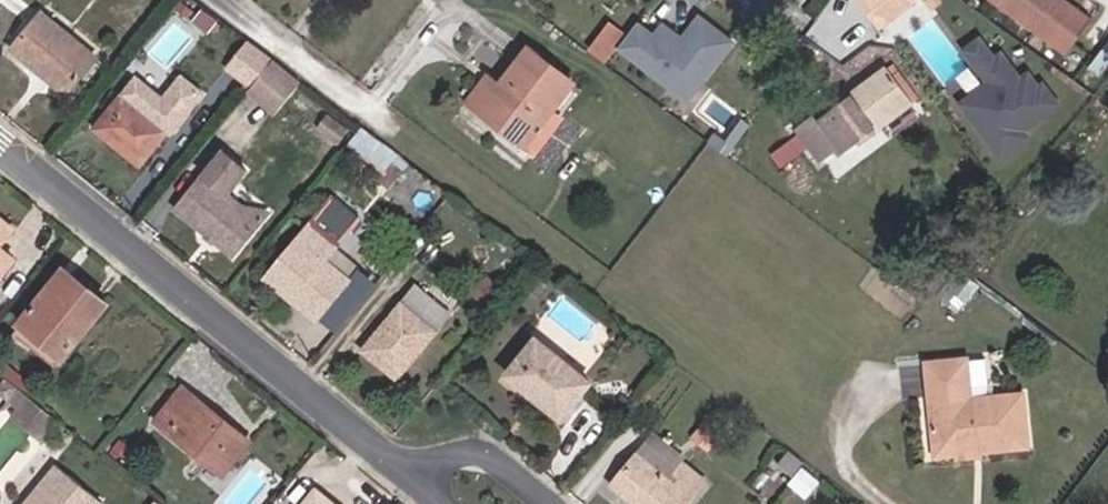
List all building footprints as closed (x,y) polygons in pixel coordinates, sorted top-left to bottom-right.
[(910,0),(852,0),(875,31),(912,2),(910,0)] [(1076,51),(1102,10),(1086,0),(998,0),(1076,51)] [(731,43),(694,14),(676,39),(654,25),(647,34),(631,25),(610,52),(684,106),(731,43)] [(85,65),(30,21),(2,56),(57,101),(85,65)] [(990,53),(976,34),(952,50),(977,84),(949,104),(994,167),(1030,142),(1022,132),(1057,107),(1041,84),(1035,87),(1023,71),(1017,76),(997,47),(990,53)] [(516,53),(486,90),(468,112),(505,142),(528,118),(532,121),(560,89),(551,81),(516,53)] [(262,117),(289,83),(262,63),(236,96),(262,117)] [(879,63),(865,71),(809,113),(804,106),(786,117),(808,149),(824,140),(830,148),(900,97),(879,63)] [(456,102),(468,112),(486,90),(473,80),(456,102)] [(172,84),(148,117),(141,126),(113,104),(86,137),(132,173),(157,141),(162,141),(194,103),(172,84)] [(141,126),(148,117),(120,95),(113,104),(141,126)] [(217,157),(171,213),(225,257),(252,223),(222,199),(241,176),(217,157)] [(353,226),(326,204),(268,278),(293,298),(288,305),(312,326),(344,285),(321,266),(353,226)] [(11,228),(0,218),(0,242),(11,228)] [(15,260),(0,247),(0,278),(15,260)] [(61,272),(23,319),(69,352),(112,299),(93,282),(84,291),(61,272)] [(966,283),(952,272),(933,295),(947,305),(966,283)] [(362,355),(395,381),(443,318),(412,292),(362,355)] [(502,382),(525,401),(532,400),(560,422),(585,390),(529,347),(502,382)] [(915,359),(925,446),(969,441),(970,446),(1017,440),(1012,388),(959,396),(954,355),(915,359)] [(979,357),(981,390),(994,389),(992,356),(979,357)] [(48,437),(61,415),(20,390),(7,412),(48,437)] [(224,435),(170,392),(144,423),(209,476),(230,450),(218,441),(224,435)] [(532,400),(525,401),(527,411),(553,431),(560,422),(532,400)] [(643,437),(628,458),(667,488),(673,482),(666,474),(676,465),(643,437)] [(925,452),(970,446),(969,441),(925,446),(925,452)] [(784,474),(793,463),(777,450),(767,461),(784,474)] [(623,503),(676,503),(693,482),(676,465),(666,474),(673,482),(667,488),(628,458),(605,489),(623,503)] [(797,465),(786,480),(801,492),(813,476),(797,465)] [(102,503),(59,470),(34,503),(102,503)] [(301,498),(309,503),(318,503),(328,503),(308,488),(301,498)]
